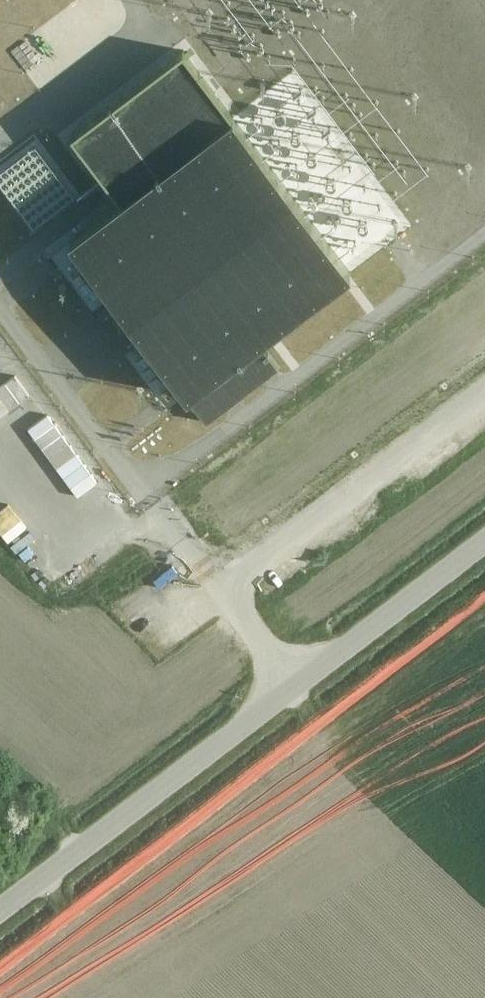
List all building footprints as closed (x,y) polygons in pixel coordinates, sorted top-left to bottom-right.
[(65,244),(197,423),(276,365),(258,340),(346,275),(317,235),(266,166),(182,52),(63,139),(114,208),(65,244)]
